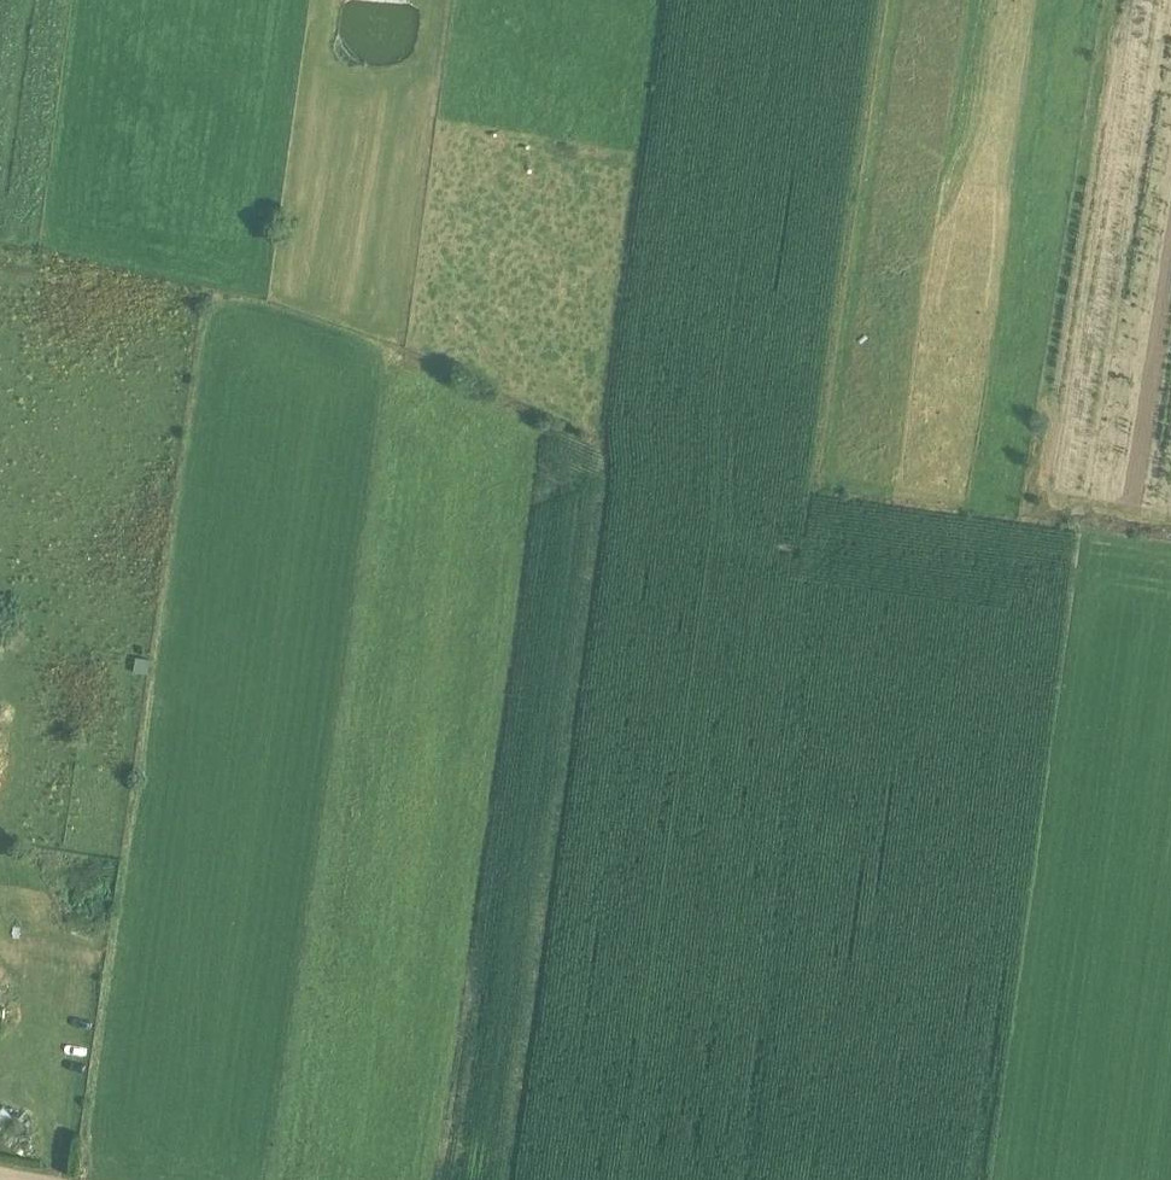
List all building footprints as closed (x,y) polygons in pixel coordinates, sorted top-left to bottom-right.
[(8,1068),(0,1066),(0,1082),(5,1083),(8,1068)] [(0,1104),(0,1125),(2,1127),(19,1107),(0,1091),(0,1104)]
